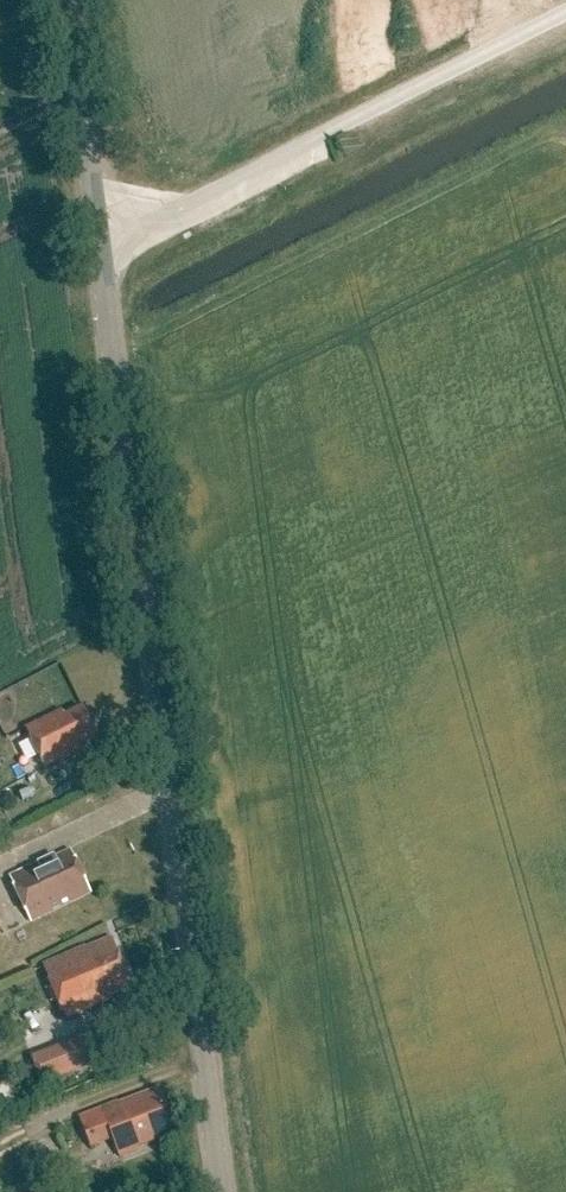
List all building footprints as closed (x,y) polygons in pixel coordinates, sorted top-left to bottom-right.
[(81,742),(99,733),(85,706),(67,715),(65,710),(35,726),(54,765),(70,757),(68,753),(83,746),(81,742)] [(49,859),(10,877),(31,922),(91,893),(71,850),(50,861),(49,859)] [(88,944),(45,962),(68,1015),(114,995),(113,992),(133,984),(113,937),(89,948),(88,944)] [(95,1031),(31,1056),(43,1085),(106,1060),(95,1031)] [(175,1125),(157,1081),(117,1098),(116,1096),(78,1112),(90,1142),(112,1133),(119,1151),(138,1144),(137,1141),(175,1125)] [(54,1182),(30,1191),(58,1191),(54,1182)]
